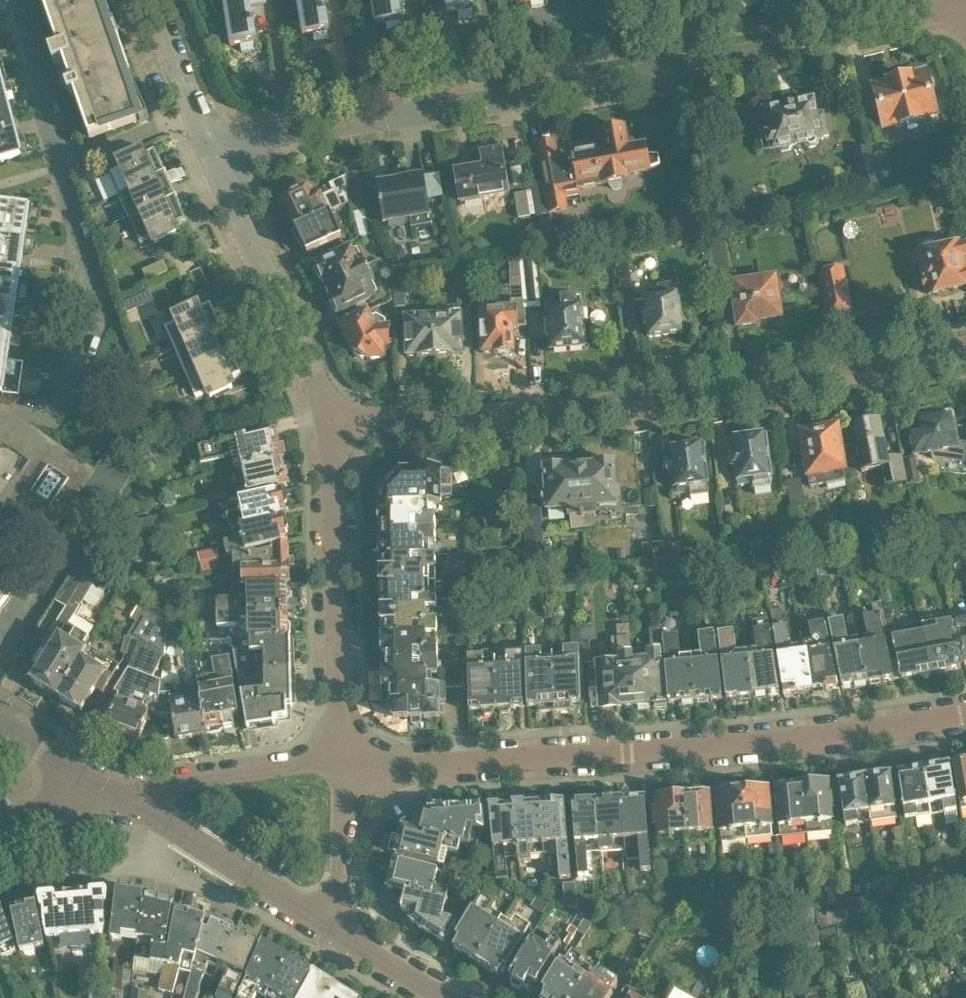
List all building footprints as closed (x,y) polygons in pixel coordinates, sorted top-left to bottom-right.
[(59,50),(50,53),(54,65),(63,62),(72,86),(66,88),(69,97),(75,95),(90,140),(140,122),(141,125),(150,121),(120,53),(118,54),(99,0),(42,0),(59,50)] [(231,46),(242,45),(243,52),(258,50),(258,51),(259,51),(252,5),(267,3),(266,0),(224,0),(231,46)] [(303,35),(314,34),(315,41),(330,39),(330,40),(331,40),(325,0),(298,0),(303,35)] [(376,25),(386,23),(388,31),(403,28),(403,29),(404,29),(399,0),(372,0),(376,25)] [(473,0),(446,0),(448,13),(459,12),(460,19),(475,17),(475,18),(476,18),(473,0)] [(746,10),(764,0),(740,0),(746,10)] [(926,73),(874,86),(884,127),(936,114),(926,73)] [(0,95),(0,128),(13,124),(5,94),(0,95)] [(770,150),(779,148),(783,152),(789,150),(792,145),(805,142),(806,145),(810,148),(816,147),(819,142),(818,139),(821,139),(821,137),(828,136),(824,112),(816,114),(813,100),(796,103),(792,100),(785,101),(782,105),(782,106),(766,110),(769,127),(761,129),(765,149),(770,148),(770,150)] [(877,118),(865,121),(871,145),(883,142),(877,118)] [(0,128),(0,161),(21,156),(22,159),(23,159),(13,124),(0,128)] [(623,184),(623,183),(622,181),(628,180),(627,175),(651,171),(650,169),(660,166),(659,156),(648,155),(646,146),(629,149),(625,128),(603,132),(605,144),(557,151),(555,140),(537,143),(543,178),(530,180),(537,214),(567,209),(565,196),(580,194),(579,189),(609,184),(610,185),(610,186),(611,187),(612,188),(612,189),(614,190),(615,190),(616,190),(618,190),(619,189),(620,189),(621,187),(622,186),(622,185),(623,184)] [(509,195),(501,149),(482,152),(484,167),(456,171),(461,203),(509,195)] [(119,196),(166,176),(155,152),(142,158),(140,155),(142,154),(141,153),(119,162),(120,164),(122,163),(123,166),(109,173),(119,196)] [(346,174),(347,177),(350,198),(362,196),(359,173),(346,174)] [(166,176),(119,196),(130,220),(176,200),(166,176)] [(425,176),(377,184),(384,223),(410,219),(411,228),(432,225),(425,176)] [(351,202),(350,198),(347,177),(332,184),(335,191),(323,196),(321,192),(314,195),(310,186),(282,198),(296,228),(331,212),(351,202)] [(519,218),(530,216),(527,192),(515,194),(519,218)] [(352,205),(354,212),(359,239),(368,232),(362,196),(350,198),(351,202),(351,205),(352,205)] [(176,200),(130,220),(140,244),(155,238),(156,241),(154,242),(155,244),(177,234),(176,232),(174,233),(173,230),(187,224),(176,200)] [(25,238),(30,203),(29,206),(0,201),(0,234),(25,238)] [(331,212),(296,228),(308,254),(343,238),(331,212)] [(818,214),(820,224),(825,223),(829,218),(828,213),(818,214)] [(721,227),(708,229),(716,278),(730,276),(721,227)] [(0,234),(0,266),(21,269),(25,238),(0,234)] [(961,245),(961,243),(909,255),(912,272),(922,270),(928,295),(965,287),(965,244),(961,245)] [(327,289),(369,270),(363,258),(358,260),(352,247),(316,263),(317,266),(315,267),(319,277),(322,278),(327,289)] [(407,269),(404,250),(390,252),(393,271),(407,269)] [(442,255),(443,261),(454,259),(453,250),(446,251),(442,255)] [(536,258),(520,259),(524,309),(540,308),(536,258)] [(370,269),(383,264),(381,259),(368,265),(370,269)] [(385,268),(383,264),(370,269),(372,274),(385,268)] [(620,282),(619,283),(623,307),(636,305),(633,281),(632,281),(630,264),(619,265),(620,282)] [(159,279),(168,274),(164,265),(154,269),(159,279)] [(0,266),(0,297),(17,300),(21,269),(0,266)] [(369,270),(327,289),(332,299),(331,303),(335,312),(338,313),(339,315),(376,298),(369,285),(374,283),(369,270)] [(844,270),(817,276),(825,316),(853,310),(844,270)] [(775,278),(733,284),(739,326),(757,323),(757,320),(781,316),(778,294),(780,291),(779,283),(776,281),(775,278)] [(660,289),(644,291),(647,310),(642,311),(644,325),(648,324),(650,338),(684,333),(678,283),(659,285),(660,289)] [(405,288),(395,289),(395,307),(406,306),(405,288)] [(458,288),(458,307),(472,307),(470,288),(458,288)] [(153,301),(148,291),(136,297),(141,306),(153,301)] [(562,301),(547,303),(549,321),(544,322),(546,336),(550,336),(551,349),(585,345),(581,295),(562,297),(562,301)] [(0,297),(0,329),(12,330),(17,300),(0,297)] [(221,330),(212,307),(211,306),(197,312),(196,309),(198,308),(197,306),(175,316),(175,318),(177,317),(179,320),(165,326),(175,350),(221,330)] [(497,309),(481,310),(482,330),(481,330),(482,344),(483,344),(483,353),(494,353),(495,354),(515,353),(513,313),(497,314),(497,309)] [(368,311),(340,323),(352,350),(353,351),(355,355),(361,359),(364,358),(367,359),(384,359),(384,347),(391,346),(390,327),(387,328),(387,321),(377,315),(371,317),(368,311)] [(434,317),(436,356),(453,356),(453,354),(463,354),(463,344),(464,344),(463,326),(462,326),(461,311),(450,311),(450,316),(434,317)] [(418,357),(436,356),(434,317),(418,317),(418,313),(406,313),(406,329),(405,329),(406,347),(407,347),(407,357),(418,356),(418,357)] [(0,329),(0,360),(8,361),(12,330),(0,329)] [(232,354),(221,330),(175,350),(186,374),(232,354)] [(230,383),(242,378),(232,354),(186,374),(196,398),(210,392),(212,395),(210,396),(210,398),(214,396),(233,388),(232,386),(231,387),(230,383)] [(910,433),(914,454),(925,452),(925,453),(933,452),(934,459),(964,463),(965,449),(965,444),(958,443),(953,420),(954,418),(955,416),(954,413),(953,412),(950,411),(948,411),(947,411),(945,412),(944,414),(935,416),(934,408),(916,411),(920,431),(910,433)] [(8,500),(56,532),(97,472),(22,422),(0,417),(0,512),(8,500)] [(891,467),(889,458),(881,419),(852,424),(862,473),(882,468),(891,467)] [(178,451),(198,447),(200,456),(202,465),(232,458),(235,471),(278,461),(278,460),(284,455),(282,446),(278,445),(275,433),(248,439),(245,425),(175,440),(178,451)] [(801,433),(808,479),(810,487),(847,482),(838,427),(801,433)] [(735,467),(738,485),(753,483),(754,487),(772,485),(766,436),(732,441),(733,453),(730,453),(732,467),(735,467)] [(690,492),(691,497),(710,494),(708,484),(709,484),(704,444),(670,448),(671,461),(666,462),(668,475),(673,475),(675,487),(676,487),(677,494),(690,492)] [(907,482),(903,460),(902,455),(889,458),(891,467),(882,468),(886,486),(907,482)] [(579,464),(583,528),(596,527),(595,515),(597,515),(596,505),(598,505),(598,507),(618,505),(617,501),(621,501),(620,487),(616,487),(614,462),(613,462),(613,461),(604,458),(594,462),(594,463),(579,464)] [(916,458),(903,460),(907,482),(908,485),(921,483),(916,458)] [(236,498),(283,488),(278,461),(235,471),(238,484),(233,485),(236,498)] [(572,529),(583,528),(579,464),(562,466),(562,464),(553,462),(545,465),(545,467),(544,467),(546,492),(541,492),(542,507),(547,507),(547,510),(566,509),(566,507),(569,507),(570,517),(571,517),(572,529)] [(380,505),(434,505),(434,504),(442,505),(442,504),(451,504),(451,496),(452,496),(452,470),(441,470),(441,469),(418,469),(400,469),(379,490),(380,505)] [(801,479),(787,481),(791,509),(806,506),(801,479)] [(656,488),(643,489),(644,507),(657,507),(656,488)] [(239,500),(221,505),(223,518),(227,517),(230,530),(232,530),(286,518),(285,506),(287,503),(285,490),(239,500)] [(228,491),(217,493),(217,494),(218,501),(229,499),(228,491)] [(165,504),(167,512),(178,510),(176,502),(165,504)] [(434,515),(434,505),(380,505),(380,531),(436,531),(435,515),(434,515)] [(288,530),(286,518),(232,530),(235,541),(225,543),(228,556),(234,555),(234,556),(288,543),(286,534),(288,530)] [(124,538),(140,535),(137,522),(121,525),(124,538)] [(543,530),(525,532),(527,556),(544,554),(543,530)] [(436,531),(380,531),(381,557),(430,556),(430,545),(436,545),(436,531)] [(953,548),(950,534),(938,537),(941,551),(953,548)] [(643,545),(645,564),(646,573),(667,571),(663,542),(643,545)] [(685,568),(682,542),(664,545),(668,570),(685,568)] [(240,585),(240,586),(286,585),(289,585),(288,543),(234,556),(234,569),(242,569),(243,585),(240,585)] [(200,563),(219,559),(222,558),(220,550),(190,556),(192,565),(200,563)] [(508,552),(505,563),(518,567),(521,556),(508,552)] [(436,555),(430,556),(381,557),(381,583),(435,583),(435,571),(437,571),(436,555)] [(219,559),(200,563),(202,573),(221,569),(219,559)] [(624,574),(646,573),(645,564),(623,565),(624,574)] [(735,577),(748,576),(747,564),(734,565),(735,577)] [(50,651),(32,680),(57,697),(86,647),(92,638),(69,624),(97,579),(86,573),(77,567),(56,601),(66,607),(57,622),(56,622),(51,630),(41,646),(50,651)] [(663,584),(676,582),(675,574),(663,576),(663,584)] [(523,591),(522,580),(501,581),(502,592),(523,591)] [(435,594),(435,583),(381,583),(382,610),(436,610),(436,609),(437,609),(437,594),(435,594)] [(217,614),(287,613),(287,599),(290,597),(290,590),(286,588),(286,585),(240,586),(240,599),(217,599),(217,614)] [(478,598),(477,585),(468,585),(469,599),(478,598)] [(8,603),(13,596),(0,588),(0,615),(8,603)] [(872,604),(874,615),(863,617),(867,637),(858,638),(868,683),(883,681),(883,682),(894,680),(883,632),(888,631),(883,611),(881,601),(872,604)] [(782,623),(780,608),(770,610),(772,625),(782,623)] [(131,639),(139,641),(155,616),(144,609),(130,632),(128,637),(125,636),(121,653),(127,654),(131,639)] [(436,610),(382,610),(382,636),(432,636),(438,636),(438,620),(436,620),(436,610)] [(706,625),(715,624),(713,610),(704,612),(706,625)] [(889,610),(883,611),(888,631),(894,630),(889,610)] [(287,622),(287,613),(217,614),(217,627),(241,626),(241,639),(249,639),(249,640),(250,640),(250,639),(291,639),(291,638),(287,638),(287,636),(290,633),(290,625),(287,622)] [(137,672),(129,668),(115,691),(119,693),(107,726),(139,738),(149,713),(151,713),(157,679),(153,677),(162,657),(164,658),(169,624),(155,616),(139,641),(138,643),(148,648),(137,672)] [(668,704),(693,703),(689,656),(680,656),(679,634),(668,635),(667,617),(659,617),(661,636),(663,636),(668,704)] [(780,695),(769,628),(768,618),(752,620),(757,650),(747,651),(754,696),(768,695),(768,696),(780,695)] [(852,685),(868,683),(858,638),(848,640),(843,619),(828,622),(842,688),(853,686),(852,685)] [(801,646),(809,691),(825,689),(826,690),(838,688),(824,621),(808,624),(813,645),(801,646)] [(922,623),(923,632),(933,674),(961,669),(955,643),(957,643),(952,621),(937,624),(936,621),(922,623)] [(956,623),(963,652),(961,653),(964,666),(965,665),(965,621),(956,623)] [(933,674),(923,632),(922,623),(921,623),(905,625),(907,635),(892,637),(901,680),(933,674)] [(632,652),(630,636),(629,624),(616,625),(618,653),(618,657),(618,661),(617,661),(617,660),(595,662),(595,664),(589,665),(590,686),(599,685),(601,709),(619,707),(619,706),(635,705),(631,660),(633,660),(633,655),(632,652)] [(796,692),(809,691),(801,646),(792,647),(789,625),(773,628),(783,695),(796,693),(796,692)] [(738,698),(754,696),(747,651),(736,652),(734,630),(718,632),(726,700),(738,699),(738,698)] [(701,655),(689,656),(693,703),(722,700),(714,632),(698,634),(701,655)] [(664,703),(659,633),(650,634),(651,650),(647,651),(647,654),(647,659),(633,660),(631,660),(635,705),(664,703)] [(432,647),(432,636),(382,636),(383,653),(387,653),(387,662),(438,662),(438,647),(432,647)] [(249,639),(241,639),(241,645),(233,645),(237,671),(238,671),(265,671),(291,671),(291,639),(250,639),(250,640),(249,640),(249,639)] [(88,648),(86,647),(57,697),(81,712),(96,688),(103,692),(120,665),(89,646),(88,648)] [(554,658),(555,711),(570,710),(570,705),(581,704),(579,648),(563,648),(564,657),(554,658)] [(541,650),(526,651),(527,708),(539,707),(539,712),(555,711),(554,658),(542,658),(541,650)] [(496,710),(495,651),(484,652),(484,655),(468,656),(469,711),(483,710),(485,715),(492,715),(494,710),(496,710)] [(495,651),(496,710),(499,710),(501,714),(509,714),(511,709),(523,709),(522,653),(507,654),(506,651),(495,651)] [(201,699),(206,734),(207,734),(219,732),(224,728),(235,727),(234,717),(239,716),(234,681),(229,682),(227,675),(232,674),(229,655),(212,658),(215,675),(197,678),(201,699)] [(438,662),(387,662),(387,670),(383,670),(384,688),(432,687),(432,676),(439,676),(438,662)] [(445,662),(445,687),(446,687),(446,692),(466,691),(466,662),(445,662)] [(288,704),(288,707),(292,707),(291,671),(265,671),(238,671),(242,696),(256,694),(258,706),(276,703),(288,704)] [(157,679),(151,713),(158,716),(158,717),(173,717),(176,739),(206,734),(201,699),(172,705),(171,693),(171,685),(161,684),(161,681),(157,679)] [(445,687),(432,687),(384,688),(384,704),(389,704),(393,707),(394,720),(424,718),(441,718),(440,705),(447,705),(446,692),(446,687),(445,687)] [(288,719),(288,707),(288,704),(276,703),(258,706),(256,694),(242,696),(248,729),(275,726),(275,721),(288,719)] [(235,734),(223,735),(224,744),(237,742),(235,734)] [(953,763),(960,804),(961,809),(963,822),(965,821),(965,760),(953,763)] [(923,769),(930,815),(957,811),(950,766),(940,767),(923,769)] [(905,819),(930,815),(923,769),(907,772),(907,773),(898,774),(905,819)] [(867,778),(872,822),(897,818),(891,775),(867,778)] [(845,826),(872,822),(867,778),(839,782),(845,826)] [(803,786),(809,834),(833,831),(830,807),(834,807),(833,793),(829,794),(828,783),(803,786)] [(809,834),(803,786),(776,789),(780,837),(809,834)] [(743,792),(748,840),(772,838),(768,790),(743,792)] [(720,842),(748,840),(743,792),(717,794),(720,842)] [(688,844),(712,843),(709,795),(683,797),(688,844)] [(688,844),(683,797),(657,798),(657,810),(654,811),(655,824),(658,823),(660,846),(688,844)] [(620,800),(625,850),(626,861),(637,860),(640,861),(641,871),(651,870),(645,799),(621,801),(621,800),(620,800)] [(600,852),(625,850),(620,800),(596,801),(596,802),(600,852)] [(587,853),(600,852),(596,802),(572,803),(578,875),(588,875),(587,853)] [(560,879),(571,878),(568,844),(565,803),(538,804),(542,856),(558,855),(560,879)] [(542,856),(538,804),(513,806),(517,857),(518,857),(519,863),(532,862),(531,856),(542,856)] [(517,857),(513,806),(490,807),(494,848),(497,881),(508,880),(506,858),(517,857)] [(473,829),(484,832),(481,808),(454,809),(444,809),(444,810),(430,810),(429,811),(414,818),(403,825),(402,828),(461,844),(469,846),(473,829)] [(963,825),(955,826),(956,838),(965,836),(963,825)] [(902,827),(903,839),(912,838),(910,826),(902,827)] [(896,842),(903,841),(903,839),(902,827),(894,828),(896,842)] [(461,844),(402,828),(395,855),(439,865),(439,864),(444,866),(448,851),(458,854),(461,844)] [(456,908),(459,912),(467,914),(474,902),(458,898),(456,905),(446,902),(449,893),(452,894),(456,877),(394,861),(387,888),(394,890),(393,894),(456,908)] [(665,874),(664,862),(654,862),(655,875),(665,874)] [(73,894),(77,945),(79,974),(80,985),(91,985),(90,973),(101,972),(104,936),(106,919),(105,905),(107,905),(108,893),(108,891),(73,894)] [(109,960),(106,960),(104,986),(104,991),(103,997),(130,997),(136,954),(144,896),(144,894),(117,891),(110,942),(109,960)] [(77,945),(73,894),(39,896),(41,910),(42,910),(44,910),(44,923),(45,928),(44,928),(45,932),(46,932),(47,939),(59,939),(60,946),(77,945)] [(453,922),(456,908),(393,894),(392,897),(393,897),(401,910),(412,913),(410,921),(427,934),(428,933),(444,943),(457,922),(456,921),(455,922),(453,922)] [(144,896),(136,954),(130,997),(156,997),(166,947),(174,904),(159,899),(144,896)] [(847,900),(850,926),(883,921),(880,896),(847,900)] [(542,913),(547,904),(536,897),(531,906),(542,913)] [(587,909),(587,897),(577,897),(578,909),(587,909)] [(497,908),(481,898),(456,938),(460,940),(454,950),(462,955),(463,955),(475,963),(502,921),(494,915),(497,908)] [(45,947),(36,903),(26,905),(24,902),(24,901),(15,903),(15,904),(14,907),(11,908),(20,952),(45,947)] [(739,901),(705,903),(706,928),(740,925),(739,901)] [(2,958),(16,952),(14,943),(15,942),(2,908),(0,909),(0,955),(2,958)] [(166,947),(156,997),(185,997),(206,920),(177,911),(169,948),(166,947)] [(828,924),(827,912),(817,912),(817,925),(828,924)] [(646,914),(646,925),(649,926),(660,925),(659,913),(646,914)] [(577,930),(584,934),(593,921),(586,916),(577,930)] [(884,935),(900,931),(897,919),(881,922),(884,935)] [(235,933),(234,933),(233,928),(226,925),(222,927),(207,920),(206,920),(185,997),(199,997),(200,995),(201,986),(210,966),(218,970),(235,933)] [(502,921),(475,963),(490,972),(489,973),(498,978),(504,968),(508,970),(532,930),(516,920),(512,927),(502,921)] [(900,924),(904,938),(920,934),(916,920),(900,924)] [(649,926),(646,925),(643,924),(639,936),(655,941),(660,929),(649,926)] [(568,933),(572,936),(576,929),(569,925),(565,932),(568,933)] [(849,927),(837,928),(838,939),(850,936),(849,927)] [(801,930),(802,945),(817,944),(816,933),(816,929),(801,930)] [(837,941),(834,929),(818,932),(819,945),(837,941)] [(760,944),(760,931),(746,931),(746,944),(760,944)] [(235,933),(218,970),(228,974),(217,997),(235,997),(245,976),(250,967),(248,966),(259,944),(249,939),(248,935),(240,932),(236,934),(235,933)] [(553,943),(539,934),(511,978),(511,979),(511,985),(519,990),(524,987),(531,991),(535,984),(538,986),(562,948),(553,942),(553,943)] [(262,945),(239,997),(256,997),(258,995),(263,997),(267,997),(288,960),(287,959),(286,955),(279,951),(275,952),(262,945)] [(562,964),(543,992),(547,994),(544,997),(575,997),(592,973),(582,967),(585,962),(572,953),(565,965),(562,964)] [(51,970),(48,954),(38,956),(41,972),(51,970)] [(288,960),(267,997),(297,997),(311,973),(300,967),(300,963),(295,959),(290,961),(288,960)] [(627,964),(621,975),(628,979),(634,968),(627,964)] [(592,973),(575,997),(613,997),(614,996),(611,994),(618,982),(605,974),(602,979),(592,973)] [(336,989),(314,975),(301,997),(331,997),(336,989)] [(336,989),(331,997),(350,997),(336,989)]
